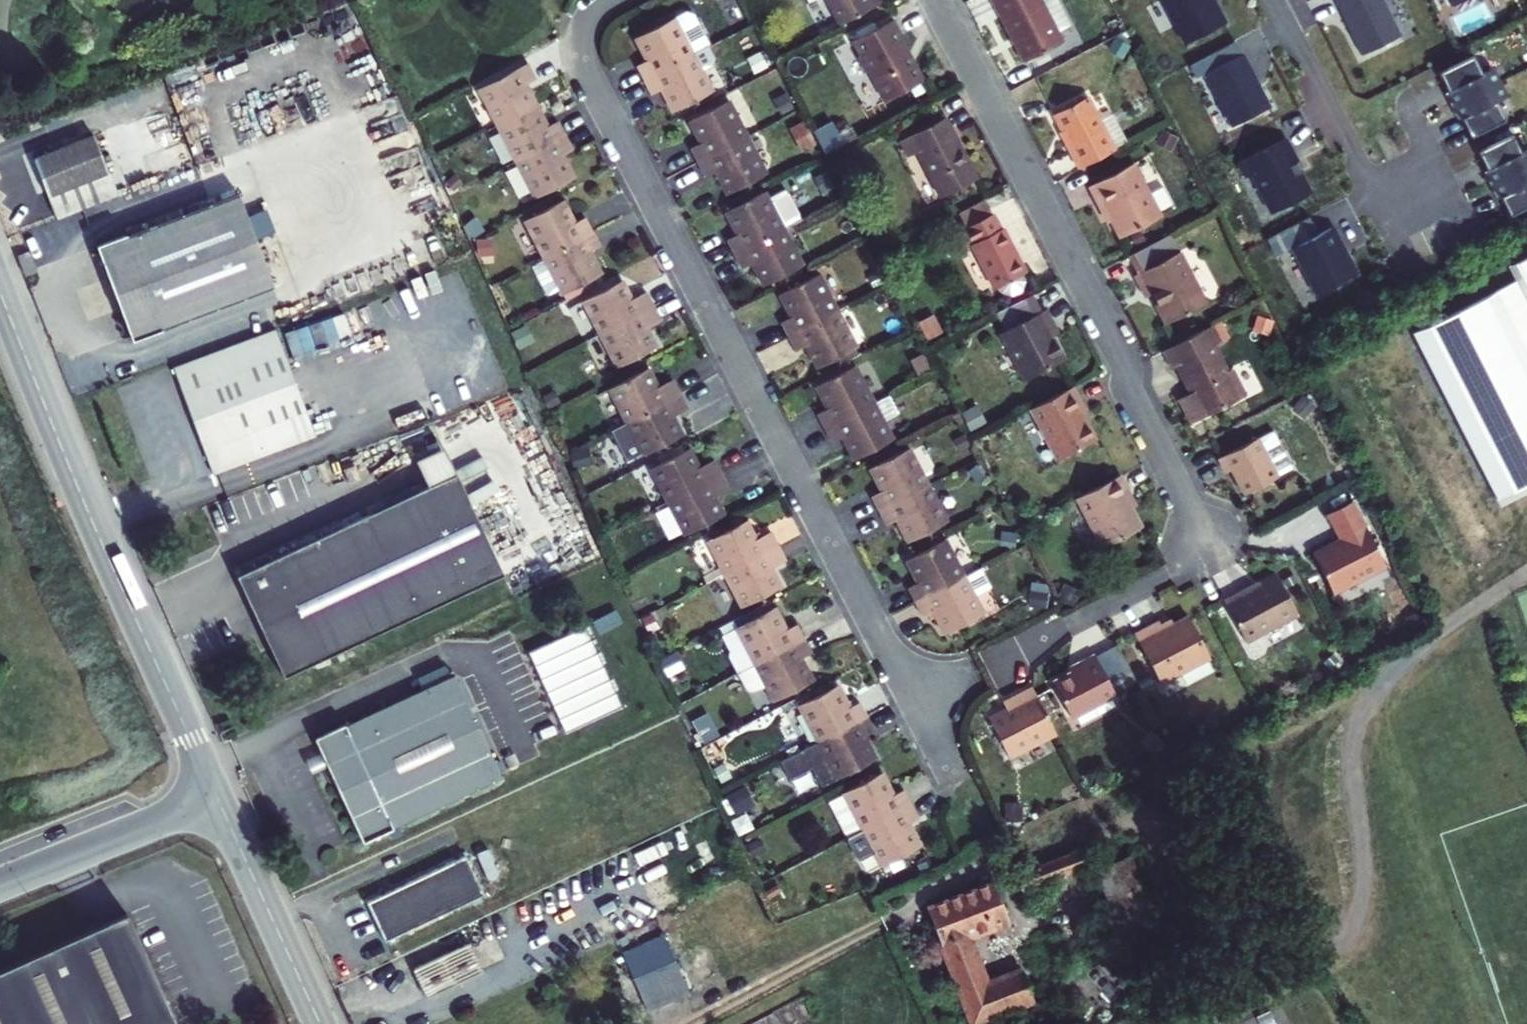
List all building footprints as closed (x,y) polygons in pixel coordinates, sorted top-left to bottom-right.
[(840,24),(884,1),(884,0),(827,0),(840,24)] [(1058,30),(1042,0),(992,0),(1024,61),(1063,41),(1058,30)] [(1058,30),(1070,24),(1058,0),(1042,0),(1058,30)] [(1186,43),(1225,23),(1214,0),(1163,0),(1186,43)] [(1362,54),(1400,35),(1383,0),(1335,0),(1362,54)] [(674,19),(693,54),(709,46),(692,15),(686,12),(674,19)] [(644,80),(693,54),(674,19),(673,18),(635,37),(647,60),(636,66),(644,80)] [(884,101),(923,80),(900,36),(902,35),(894,19),(852,41),(860,55),(856,56),(865,72),(868,71),(884,101)] [(1117,39),(1115,38),(1108,51),(1123,60),(1130,47),(1129,46),(1131,42),(1119,35),(1117,39)] [(1195,78),(1205,73),(1242,54),(1235,42),(1189,66),(1195,78)] [(715,58),(709,46),(693,54),(701,71),(713,65),(715,58)] [(754,72),(767,65),(760,51),(747,58),(754,72)] [(1205,73),(1233,126),(1270,106),(1243,53),(1242,54),(1205,73)] [(662,89),(674,111),(712,91),(701,71),(693,54),(644,80),(651,94),(662,89)] [(1439,72),(1448,90),(1482,73),(1473,55),(1439,72)] [(498,125),(536,106),(525,84),(536,79),(528,63),(479,88),(498,125)] [(1482,73),(1448,90),(1451,97),(1448,99),(1451,106),(1499,83),(1492,69),(1482,73)] [(1458,112),(1462,118),(1496,101),(1505,97),(1499,83),(1451,106),(1455,114),(1458,112)] [(924,84),(914,89),(919,99),(930,94),(924,84)] [(781,113),(793,106),(785,91),(772,97),(781,113)] [(725,96),(687,115),(690,120),(728,100),(725,96)] [(1079,168),(1115,150),(1101,123),(1087,96),(1054,113),(1075,153),(1072,155),(1079,168)] [(698,162),(747,137),(728,100),(690,120),(701,142),(690,148),(698,162)] [(1496,101),(1462,118),(1471,137),(1505,120),(1496,101)] [(516,161),(565,135),(558,121),(547,127),(536,106),(498,125),(516,161)] [(941,197),(978,178),(945,117),(900,140),(908,156),(917,152),(941,197)] [(1112,117),(1101,123),(1115,150),(1127,143),(1112,117)] [(803,120),(789,127),(801,149),(815,143),(803,120)] [(1177,139),(1162,131),(1156,144),(1170,152),(1177,139)] [(1478,150),(1487,169),(1521,152),(1512,133),(1478,150)] [(49,196),(108,172),(93,135),(34,159),(49,196)] [(536,198),(574,178),(562,155),(573,150),(565,135),(516,161),(536,198)] [(728,193),(766,174),(747,137),(698,162),(706,177),(716,171),(728,193)] [(1286,138),(1238,162),(1246,176),(1252,173),(1272,213),(1311,192),(1295,162),(1298,161),(1286,138)] [(1487,169),(1490,176),(1487,177),(1490,185),(1526,167),(1526,149),(1521,152),(1487,169)] [(1149,159),(1136,166),(1142,178),(1155,171),(1149,159)] [(1119,238),(1161,216),(1142,178),(1136,166),(1134,163),(1089,186),(1102,211),(1105,209),(1119,238)] [(1501,197),(1526,184),(1526,167),(1490,185),(1494,192),(1497,190),(1501,197)] [(826,170),(814,177),(821,192),(834,186),(826,170)] [(118,196),(108,172),(49,196),(58,218),(118,196)] [(454,190),(463,182),(455,173),(446,181),(454,190)] [(1501,197),(1510,216),(1526,207),(1526,184),(1501,197)] [(768,199),(783,228),(801,219),(786,190),(768,199)] [(734,254),(783,228),(768,199),(764,192),(726,211),(738,234),(727,240),(734,254)] [(161,330),(161,329),(273,287),(238,193),(126,235),(96,246),(132,341),(161,330)] [(967,227),(992,214),(985,200),(960,214),(967,227)] [(585,217),(575,223),(563,201),(525,221),(544,257),(593,232),(585,217)] [(995,289),(1026,273),(1003,228),(1001,229),(993,214),(966,228),(974,243),(972,244),(995,289)] [(474,237),(485,228),(474,215),(464,224),(474,237)] [(1284,229),(1293,247),(1319,234),(1310,216),(1284,229)] [(1293,247),(1292,247),(1317,294),(1356,274),(1332,227),(1319,234),(1293,247)] [(764,285),(802,265),(783,228),(734,254),(742,268),(753,263),(764,285)] [(961,250),(972,244),(974,243),(966,228),(953,234),(961,250)] [(1284,229),(1268,238),(1277,255),(1292,247),(1293,247),(1284,229)] [(563,294),(601,274),(589,252),(600,246),(593,232),(544,257),(563,294)] [(1129,255),(1138,273),(1176,254),(1167,236),(1129,255)] [(492,237),(476,238),(477,256),(485,256),(485,264),(494,263),(492,237)] [(1176,254),(1138,273),(1134,275),(1146,297),(1152,294),(1157,303),(1155,304),(1165,324),(1207,303),(1180,251),(1176,254)] [(1526,299),(1526,258),(1510,266),(1516,278),(1526,299)] [(788,337),(837,311),(818,274),(780,294),(792,316),(781,322),(788,337)] [(1516,278),(1412,332),(1496,500),(1518,489),(1526,485),(1526,299),(1516,278)] [(647,292),(631,300),(621,281),(583,300),(601,334),(654,306),(647,292)] [(1026,380),(1064,360),(1053,337),(1047,327),(1053,324),(1045,310),(1040,312),(1032,297),(1002,313),(1010,328),(1005,331),(1001,333),(1026,380)] [(601,334),(618,367),(656,347),(646,328),(662,320),(654,306),(601,334)] [(818,368),(856,348),(837,311),(788,337),(796,351),(807,345),(818,368)] [(344,312),(285,332),(295,360),(353,340),(344,312)] [(928,337),(942,330),(933,313),(919,321),(928,337)] [(1002,313),(996,316),(1005,331),(1010,328),(1002,313)] [(1253,329),(1269,334),(1273,319),(1257,314),(1253,329)] [(1222,320),(1212,325),(1221,341),(1230,336),(1222,320)] [(519,348),(534,340),(525,323),(510,331),(519,348)] [(1058,334),(1053,324),(1047,327),(1053,337),(1058,334)] [(1232,369),(1228,371),(1214,345),(1221,341),(1212,325),(1163,351),(1172,367),(1177,365),(1191,392),(1180,398),(1192,423),(1246,395),(1232,369)] [(213,474),(315,436),(276,329),(173,367),(213,474)] [(856,348),(818,368),(822,374),(860,354),(856,348)] [(918,374),(932,367),(924,351),(909,358),(918,374)] [(824,428),(873,403),(854,366),(816,386),(828,408),(817,414),(824,428)] [(673,380),(657,387),(648,369),(610,388),(627,421),(680,393),(673,380)] [(1058,459),(1095,440),(1081,412),(1086,410),(1073,386),(1031,408),(1058,459)] [(560,402),(554,389),(542,395),(547,407),(560,402)] [(643,452),(644,455),(682,435),(672,416),(688,408),(680,393),(627,421),(643,452)] [(1292,408),(1304,418),(1315,405),(1303,395),(1292,408)] [(887,396),(873,403),(882,420),(896,413),(887,396)] [(855,459),(893,440),(882,420),(873,403),(824,428),(832,442),(843,437),(855,459)] [(977,404),(961,412),(971,430),(986,422),(977,404)] [(627,460),(643,452),(627,421),(611,430),(627,460)] [(1258,439),(1277,476),(1292,468),(1284,452),(1287,451),(1281,439),(1278,440),(1273,431),(1258,439)] [(970,444),(964,433),(953,438),(959,449),(970,444)] [(1278,477),(1277,476),(1258,439),(1257,437),(1218,457),(1226,472),(1231,469),(1244,494),(1278,477)] [(456,474),(443,447),(414,461),(427,488),(456,474)] [(587,447),(569,452),(573,468),(591,463),(587,447)] [(879,511),(928,485),(909,448),(871,468),(882,490),(871,496),(879,511)] [(669,501),(722,474),(714,460),(699,468),(689,449),(651,468),(669,501)] [(985,475),(975,463),(967,470),(977,482),(985,475)] [(235,576),(283,677),(503,575),(456,474),(427,488),(235,576)] [(686,535),(724,515),(714,496),(729,488),(722,474),(669,501),(686,535)] [(1103,547),(1141,527),(1125,495),(1129,492),(1120,475),(1077,497),(1103,547)] [(909,542),(947,522),(928,485),(879,511),(886,525),(897,519),(909,542)] [(1333,593),(1385,566),(1352,501),(1327,513),(1340,539),(1312,554),(1333,593)] [(708,540),(725,573),(779,546),(771,532),(756,540),(746,521),(708,540)] [(1016,532),(1001,531),(1000,544),(1015,545),(1016,532)] [(915,602),(964,577),(945,540),(907,560),(919,582),(908,588),(915,602)] [(781,587),(771,568),(786,560),(779,546),(725,573),(743,607),(781,587)] [(979,569),(964,577),(974,595),(989,588),(979,569)] [(1246,642),(1299,614),(1278,575),(1240,595),(1239,592),(1224,600),(1246,642)] [(974,595),(964,577),(915,602),(923,616),(933,611),(945,633),(983,614),(974,595)] [(1047,583),(1031,581),(1028,605),(1046,607),(1049,586),(1047,583)] [(1081,590),(1065,582),(1058,595),(1074,603),(1081,590)] [(737,628),(755,664),(804,639),(797,624),(786,630),(774,607),(736,627),(737,628)] [(616,609),(593,620),(599,633),(622,621),(616,609)] [(652,612),(642,617),(648,631),(658,627),(652,612)] [(1161,683),(1210,657),(1188,616),(1163,629),(1159,621),(1135,634),(1161,683)] [(565,732),(621,707),(584,626),(528,652),(565,732)] [(733,652),(731,656),(739,672),(755,664),(737,628),(724,635),(733,652)] [(804,639),(755,664),(766,685),(775,701),(812,681),(801,659),(812,653),(804,639)] [(1118,644),(1095,656),(1109,681),(1131,669),(1118,644)] [(1340,659),(1332,650),(1320,662),(1328,670),(1340,659)] [(1083,667),(1053,683),(1071,716),(1115,693),(1114,691),(1109,681),(1095,656),(1095,654),(1080,662),(1083,667)] [(766,685),(755,664),(739,672),(738,673),(746,690),(753,692),(766,685)] [(1136,680),(1131,669),(1109,681),(1114,691),(1136,680)] [(345,726),(344,724),(313,738),(319,753),(326,767),(362,844),(393,829),(392,827),(501,777),(454,676),(345,726)] [(818,742),(867,716),(860,702),(849,708),(837,685),(799,705),(818,742)] [(1010,758),(1057,734),(1033,687),(1003,702),(1006,708),(989,717),(1010,758)] [(837,779),(875,759),(864,737),(875,731),(867,716),(818,742),(837,779)] [(707,740),(717,731),(705,720),(696,729),(707,740)] [(821,787),(837,779),(818,742),(780,762),(789,779),(811,768),(821,787)] [(311,774),(326,767),(319,753),(305,759),(311,774)] [(720,781),(731,776),(723,762),(713,768),(720,781)] [(843,793),(844,794),(863,830),(912,804),(904,790),(893,795),(881,773),(843,793)] [(735,814),(754,804),(744,785),(725,795),(735,814)] [(849,837),(863,830),(844,794),(830,801),(849,837)] [(1022,802),(1005,801),(1005,820),(1021,820),(1022,802)] [(912,804),(863,830),(874,851),(882,866),(920,847),(908,824),(919,818),(912,804)] [(738,835),(748,829),(740,814),(730,819),(738,835)] [(874,851),(863,830),(849,837),(847,838),(858,859),(874,851)] [(766,849),(759,837),(745,844),(751,857),(766,849)] [(1015,874),(1021,891),(1087,865),(1081,849),(1015,874)] [(484,895),(465,856),(366,902),(385,941),(484,895)] [(1123,940),(1156,927),(1128,856),(1095,869),(1123,940)] [(966,935),(1005,920),(991,883),(928,908),(942,945),(966,935)] [(0,969),(0,1023),(177,1023),(126,912),(0,969)] [(971,949),(966,935),(942,945),(947,959),(971,949)] [(647,1011),(689,992),(664,937),(622,955),(647,1011)] [(413,970),(426,999),(483,973),(470,943),(413,970)] [(972,1023),(1032,1000),(1021,971),(985,985),(971,949),(947,959),(972,1023)]
